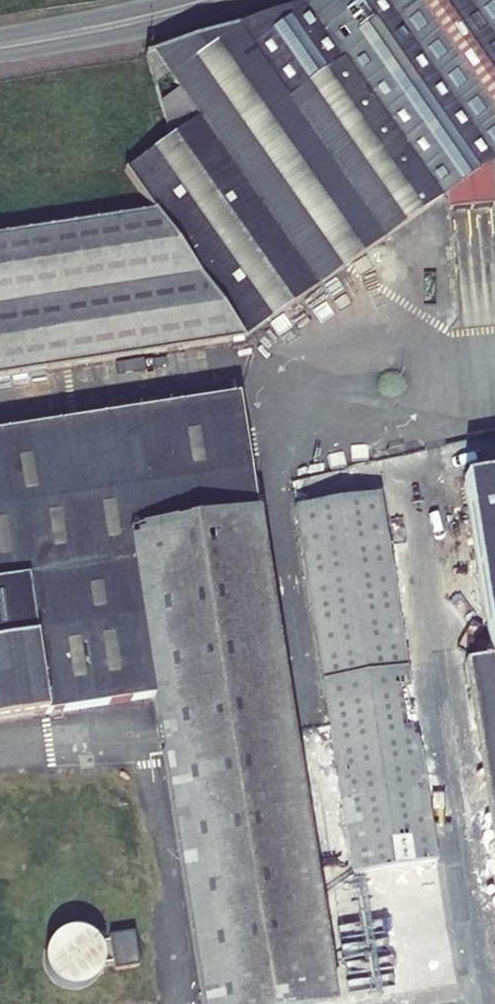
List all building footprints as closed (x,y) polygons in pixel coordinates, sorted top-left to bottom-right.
[(152,54),(317,289),(494,160),(494,0),(325,0),(152,54)] [(229,343),(244,341),(246,338),(317,289),(152,54),(144,57),(169,140),(123,172),(152,213),(0,236),(0,379),(229,343)] [(232,362),(229,343),(0,379),(0,398),(232,362)] [(151,698),(162,751),(290,735),(236,397),(0,434),(0,721),(151,698)] [(462,481),(491,660),(465,662),(494,851),(494,476),(462,481)] [(456,985),(380,495),(296,507),(330,730),(373,998),(456,985)] [(290,735),(162,751),(202,1003),(333,1003),(290,735)] [(69,932),(71,982),(123,980),(121,930),(69,932)]
